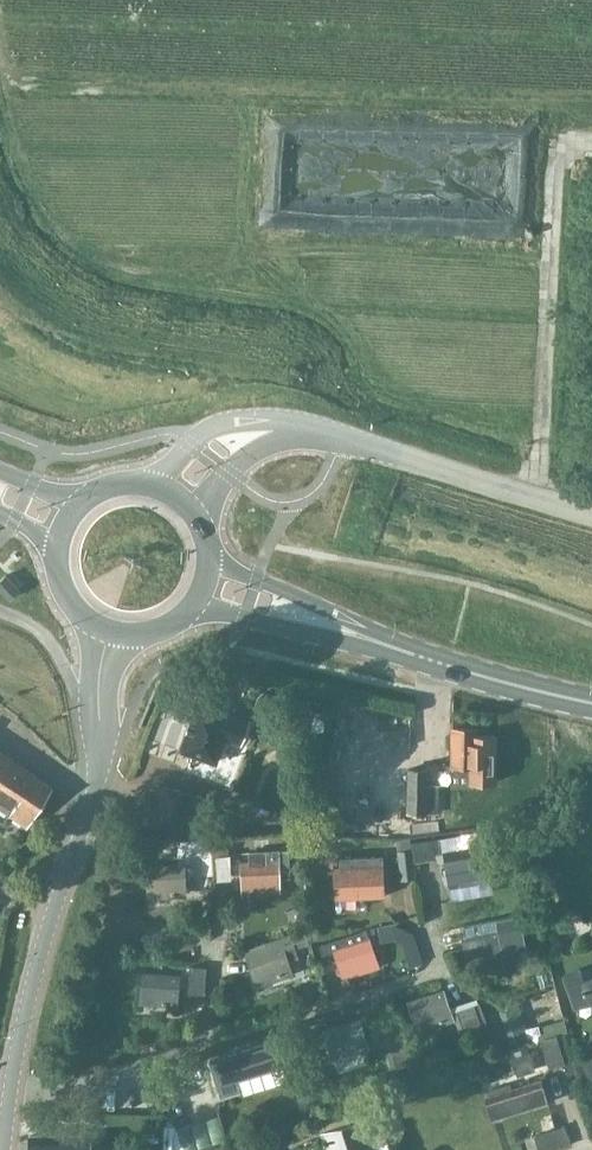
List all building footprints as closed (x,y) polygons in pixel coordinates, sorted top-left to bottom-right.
[(21,589),(7,573),(0,579),(0,589),(10,599),(21,589)] [(241,742),(249,720),(197,700),(179,749),(215,763),(225,736),(241,742)] [(450,766),(469,766),(469,783),(497,784),(497,735),(479,735),(479,727),(450,727),(450,766)] [(52,786),(28,769),(28,768),(0,749),(0,807),(9,813),(9,814),(26,825),(52,786)] [(406,811),(440,812),(440,784),(428,783),(428,768),(408,767),(406,811)] [(427,829),(433,847),(455,840),(449,822),(427,829)] [(213,841),(203,841),(203,851),(187,852),(187,866),(185,866),(185,864),(146,865),(147,899),(187,896),(186,878),(214,877),(213,841)] [(449,888),(492,880),(486,843),(443,850),(449,888)] [(401,879),(416,877),(413,848),(397,850),(401,879)] [(280,873),(291,872),(290,849),(249,851),(250,860),(240,861),(242,894),(281,892),(280,873)] [(335,898),(385,895),(382,854),(357,855),(339,856),(340,865),(333,865),(335,898)] [(468,968),(507,960),(529,956),(521,915),(496,920),(463,927),(464,936),(462,936),(468,968)] [(393,938),(391,923),(378,926),(381,941),(393,938)] [(343,979),(380,966),(369,935),(368,936),(366,928),(318,944),(322,954),(332,950),(343,979)] [(289,957),(297,955),(295,949),(309,945),(305,929),(291,933),(264,942),(266,947),(245,954),(256,986),(294,974),(289,957)] [(207,967),(190,966),(189,992),(205,993),(207,967)] [(585,980),(580,969),(563,975),(570,997),(585,991),(589,1004),(591,1003),(591,978),(585,980)] [(178,1005),(180,977),(143,973),(140,1002),(178,1005)] [(418,1032),(455,1019),(444,989),(407,1001),(418,1032)] [(541,1002),(527,1006),(532,1021),(546,1017),(541,1002)] [(464,1030),(481,1025),(474,1004),(457,1010),(464,1030)] [(366,1049),(371,1047),(360,1017),(323,1029),(333,1060),(334,1059),(339,1073),(371,1062),(366,1049)] [(549,1068),(565,1063),(557,1034),(541,1039),(549,1068)] [(397,1066),(412,1062),(404,1036),(388,1041),(391,1050),(384,1052),(389,1069),(397,1066)] [(285,1074),(289,1073),(278,1038),(210,1060),(221,1095),(241,1089),(242,1094),(287,1080),(285,1074)] [(591,1079),(591,1053),(581,1057),(587,1081),(591,1079)] [(493,1120),(549,1102),(541,1077),(486,1095),(493,1120)] [(367,1134),(388,1125),(381,1102),(363,1109),(360,1098),(345,1104),(347,1114),(322,1121),(325,1129),(322,1130),(327,1149),(343,1149),(352,1147),(353,1149),(372,1149),(367,1134)] [(529,1144),(544,1141),(540,1109),(524,1112),(529,1144)] [(257,1135),(263,1149),(278,1149),(270,1130),(257,1135)] [(566,1144),(568,1149),(587,1149),(591,1148),(591,1147),(589,1137),(566,1144)]
